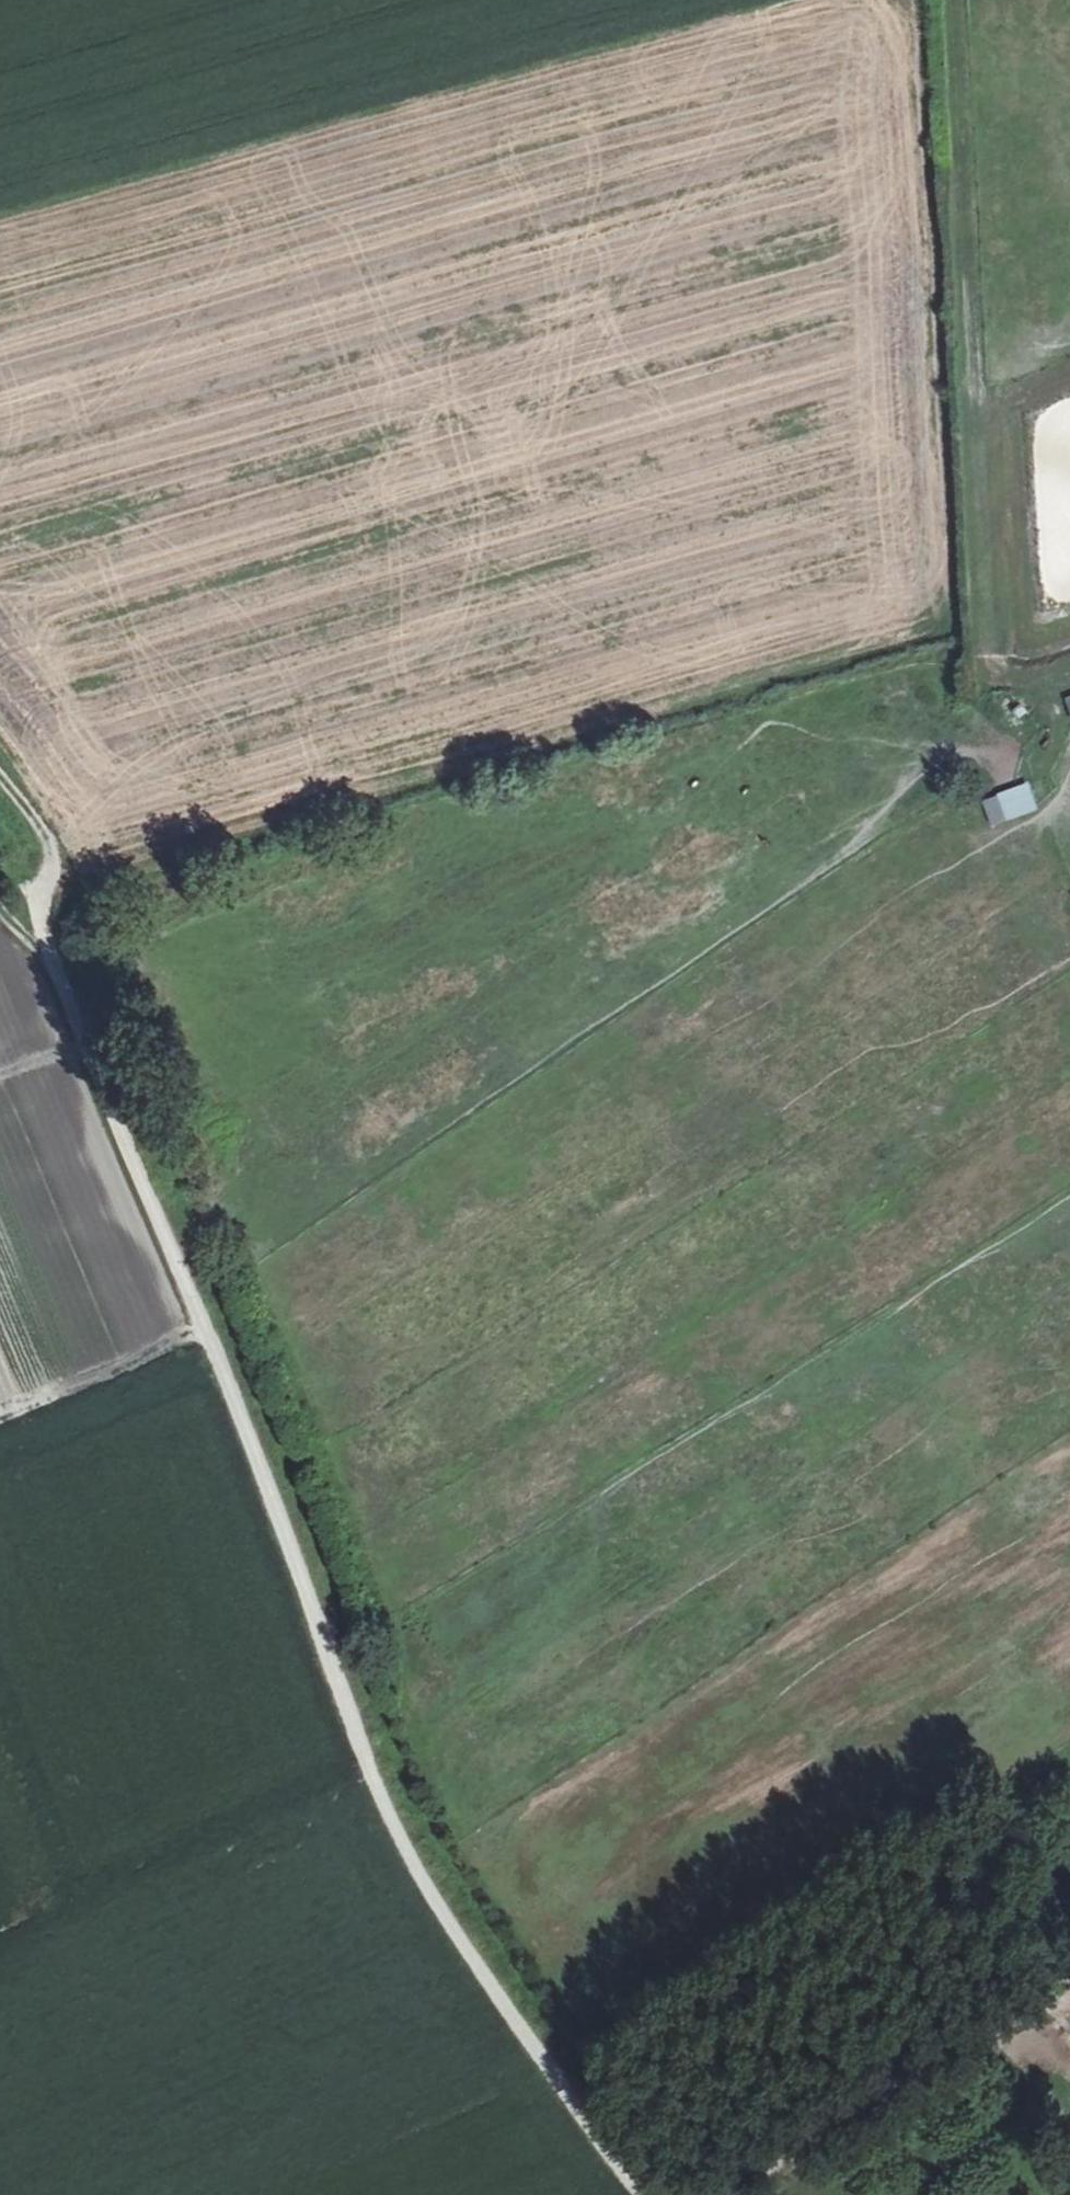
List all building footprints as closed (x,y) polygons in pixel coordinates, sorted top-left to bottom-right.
[(1030,785),(982,801),(992,829),(1039,813),(1030,785)]
